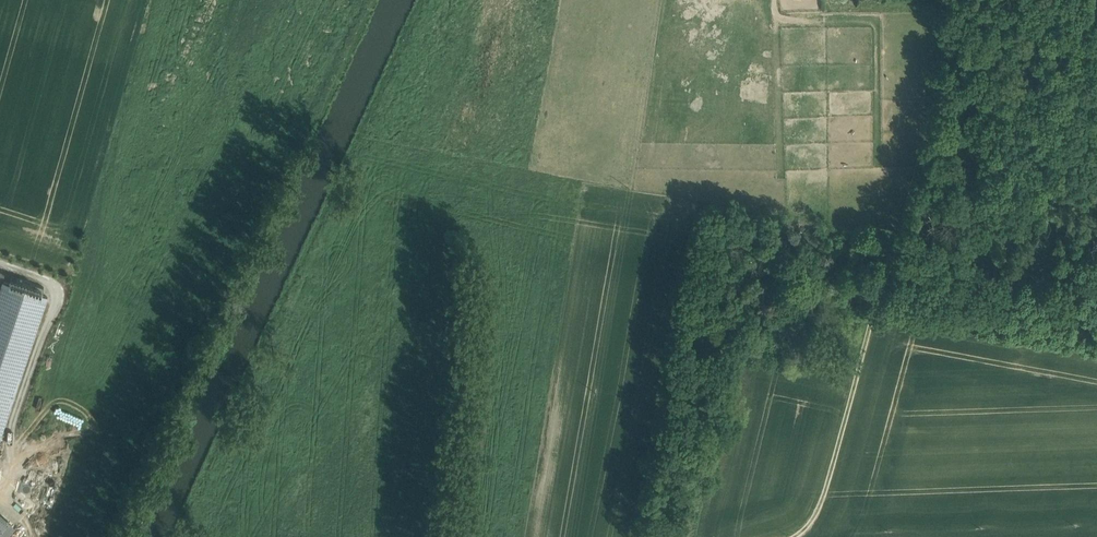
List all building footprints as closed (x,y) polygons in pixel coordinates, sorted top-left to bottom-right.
[(4,282),(0,294),(0,439),(49,297),(42,294),(45,287),(15,277),(12,285),(4,282)] [(16,526),(0,512),(0,536),(6,536),(16,526)]
